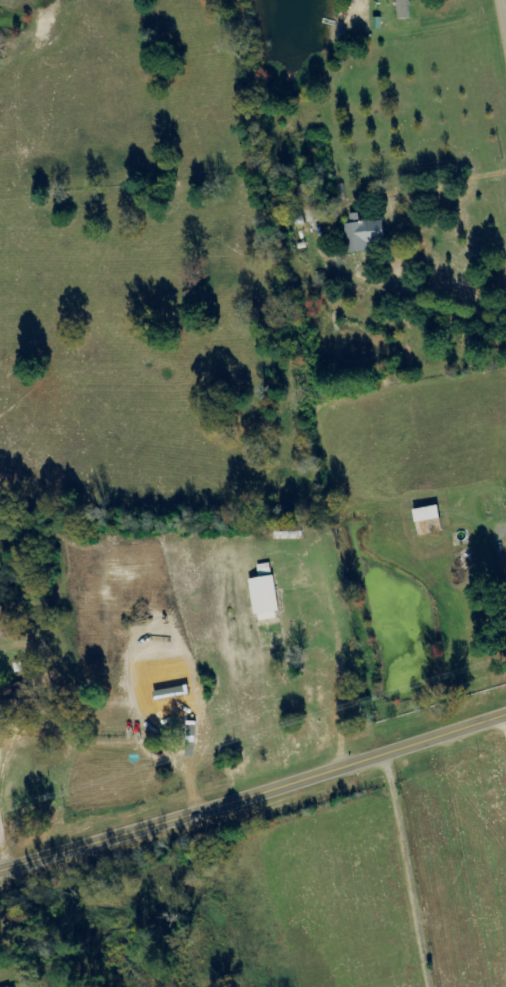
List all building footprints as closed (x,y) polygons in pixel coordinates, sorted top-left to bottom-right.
[(395,19),(407,19),(407,0),(394,0),(395,19)] [(381,221),(357,223),(357,214),(348,214),(348,224),(342,225),(344,254),(365,252),(365,244),(382,242),(381,221)] [(411,510),(416,536),(439,532),(434,506),(411,510)] [(251,616),(276,613),(273,577),(247,579),(251,616)]
